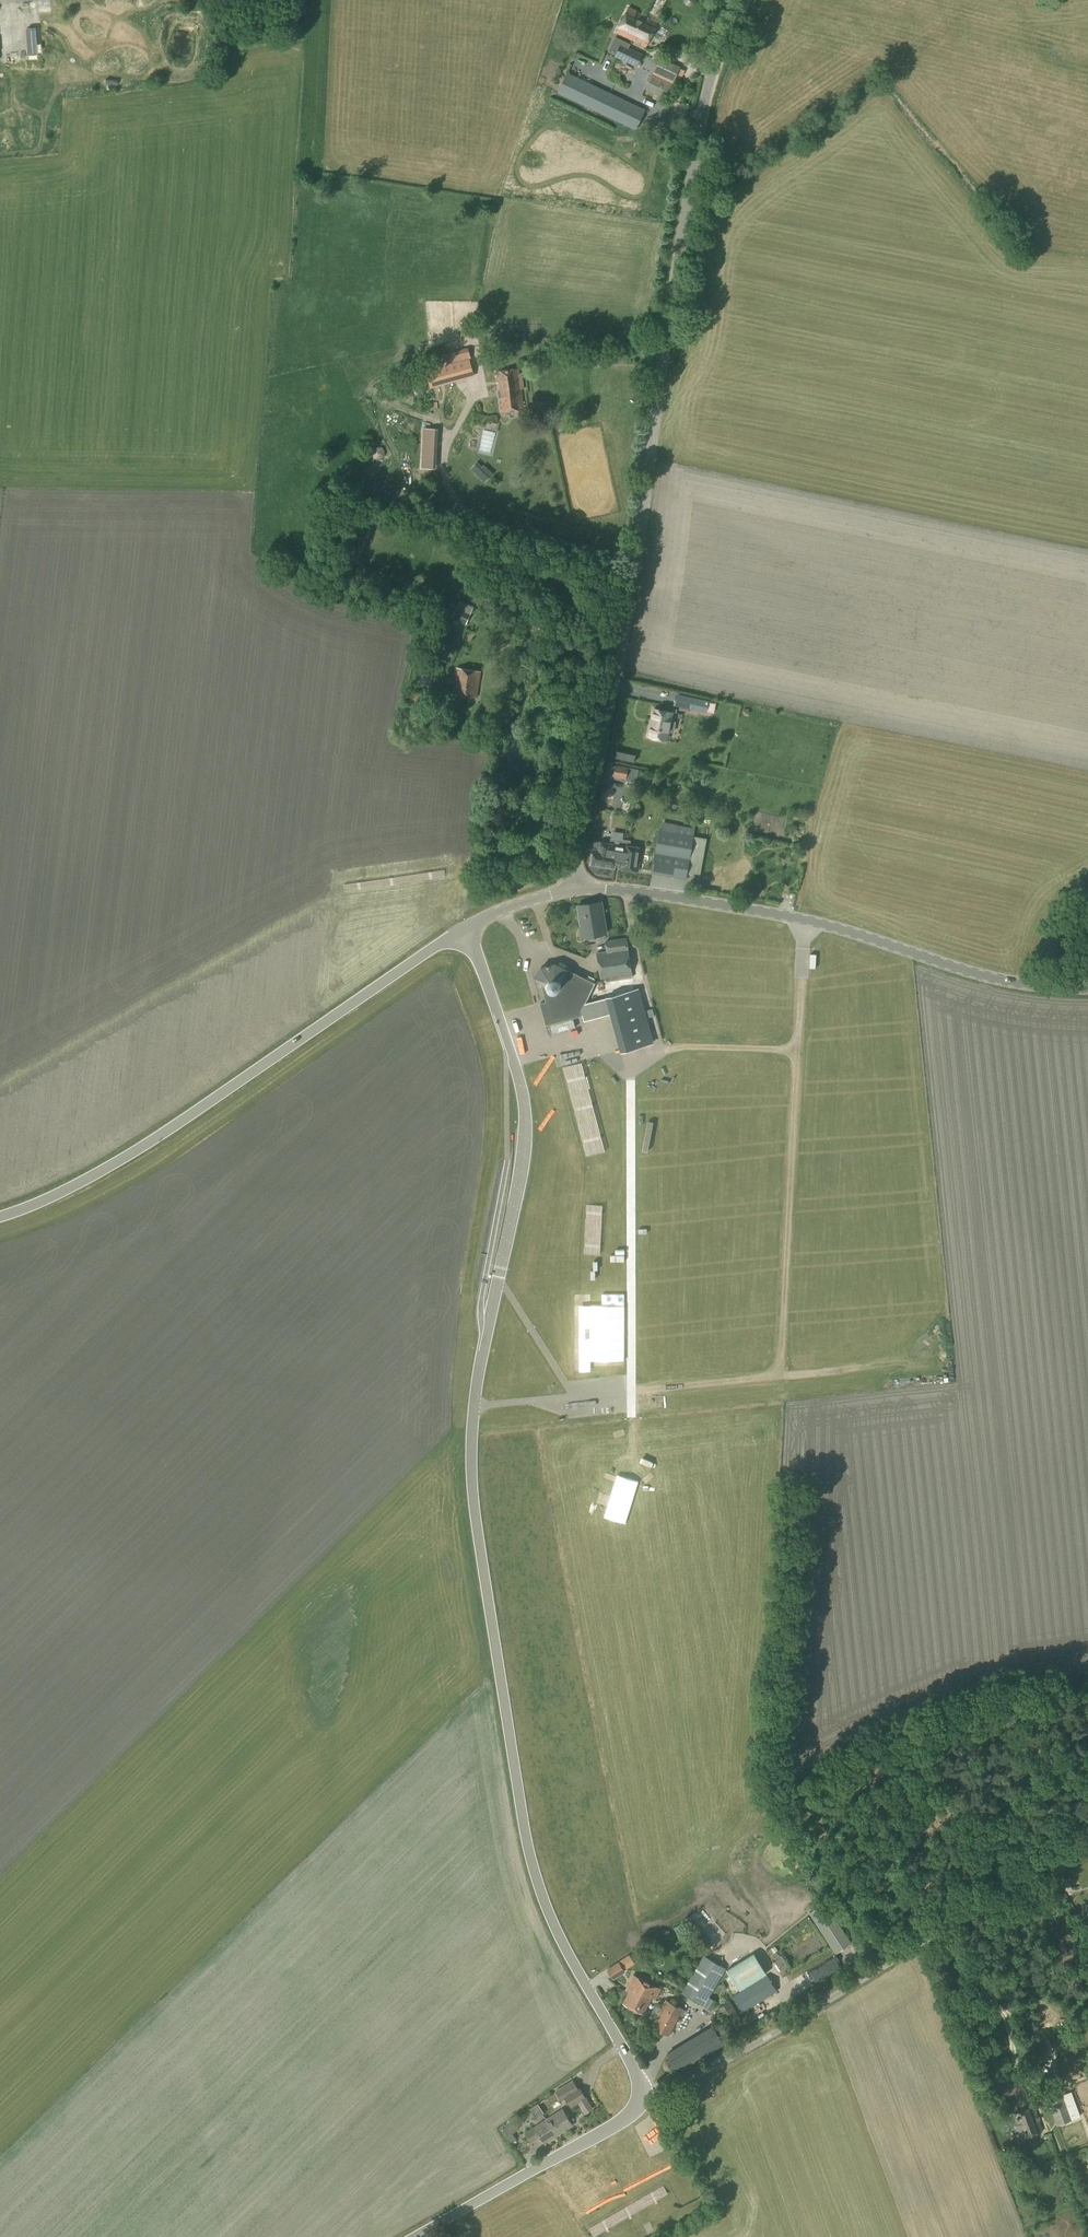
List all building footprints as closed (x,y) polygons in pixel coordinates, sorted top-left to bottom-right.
[(646,47),(657,22),(637,13),(637,11),(629,7),(617,33),(646,47)] [(35,28),(26,28),(28,56),(38,55),(35,28)] [(637,67),(643,54),(621,44),(615,57),(637,67)] [(660,58),(652,74),(672,84),(680,67),(660,58)] [(636,131),(646,110),(567,73),(557,94),(636,131)] [(615,81),(613,86),(625,90),(627,85),(615,81)] [(429,382),(471,371),(468,359),(470,359),(467,349),(448,354),(451,363),(425,369),(429,382)] [(498,393),(520,390),(524,389),(521,374),(518,375),(517,369),(495,372),(498,393)] [(485,398),(490,401),(496,393),(490,389),(485,398)] [(520,390),(498,393),(501,413),(523,410),(520,390)] [(466,432),(478,424),(470,413),(458,421),(466,432)] [(438,429),(423,428),(423,441),(437,442),(438,429)] [(486,458),(498,459),(501,437),(490,435),(486,458)] [(389,454),(389,453),(389,452),(388,451),(388,450),(388,449),(387,449),(387,448),(386,448),(386,447),(385,446),(384,446),(384,445),(383,445),(382,445),(381,445),(380,445),(379,445),(378,445),(377,445),(376,445),(376,446),(375,446),(374,446),(374,447),(373,448),(372,449),(372,450),(371,451),(371,452),(371,453),(371,454),(371,455),(371,456),(372,456),(372,457),(372,458),(373,458),(373,459),(374,460),(375,461),(376,461),(376,462),(377,462),(378,462),(379,462),(380,462),(381,462),(382,462),(383,462),(384,462),(384,461),(385,461),(385,460),(386,460),(386,459),(387,459),(387,458),(388,458),(388,457),(388,456),(389,455),(389,454)] [(476,462),(469,469),(474,473),(480,466),(476,462)] [(429,601),(432,592),(412,586),(410,594),(429,601)] [(465,624),(470,613),(456,607),(452,618),(465,624)] [(477,698),(481,672),(457,668),(453,694),(477,698)] [(693,697),(690,709),(706,713),(709,701),(693,697)] [(673,732),(675,723),(670,722),(672,713),(653,708),(647,736),(666,740),(668,731),(673,732)] [(640,770),(616,765),(613,778),(626,780),(637,782),(640,770)] [(717,833),(728,833),(727,819),(717,820),(717,833)] [(741,834),(750,838),(754,828),(744,825),(741,834)] [(686,879),(694,837),(659,830),(652,873),(686,879)] [(623,846),(624,840),(625,834),(611,832),(611,838),(610,844),(595,842),(594,849),(593,849),(591,865),(615,868),(616,863),(620,864),(621,864),(623,846)] [(704,849),(707,835),(695,834),(693,847),(704,849)] [(621,864),(620,864),(620,869),(639,872),(642,848),(629,847),(630,841),(624,840),(623,846),(621,864)] [(581,939),(607,934),(602,902),(578,906),(582,929),(579,930),(581,939)] [(632,978),(632,973),(626,938),(605,941),(607,951),(597,953),(601,978),(605,977),(606,982),(632,978)] [(540,1004),(548,1034),(575,1027),(573,1018),(583,1015),(582,1011),(585,1003),(595,984),(567,970),(567,969),(556,963),(541,967),(533,978),(541,983),(546,1002),(540,1004)] [(585,1003),(582,1011),(583,1015),(582,1016),(584,1021),(609,1013),(620,1052),(653,1043),(638,989),(585,1003)] [(535,1038),(542,1036),(535,1014),(529,1016),(535,1038)] [(524,1047),(534,1041),(531,1034),(521,1039),(524,1047)] [(565,1041),(567,1048),(577,1045),(575,1038),(565,1041)] [(575,1071),(583,1069),(579,1057),(572,1059),(575,1071)] [(624,1303),(588,1305),(589,1353),(625,1352),(624,1303)] [(586,1379),(583,1368),(575,1370),(577,1381),(586,1379)] [(675,1371),(675,1379),(688,1380),(689,1371),(675,1371)] [(654,1381),(672,1380),(671,1372),(654,1373),(654,1381)] [(825,1902),(809,1912),(835,1952),(851,1942),(825,1902)] [(702,1911),(709,1921),(712,1918),(705,1908),(702,1911)] [(711,2010),(716,2001),(710,1997),(726,1969),(703,1956),(682,1993),(711,2010)] [(730,1976),(724,1980),(742,2012),(777,1991),(758,1960),(730,1976)] [(613,1978),(624,1970),(618,1962),(607,1970),(613,1978)] [(817,1984),(832,1978),(827,1966),(811,1973),(817,1984)] [(629,1992),(623,2003),(643,2014),(651,1997),(654,1999),(660,1988),(633,1974),(625,1989),(629,1992)] [(677,1987),(680,1981),(668,1974),(665,1980),(677,1987)] [(683,2015),(685,2010),(666,2000),(652,2027),(669,2036),(680,2014),(683,2015)] [(726,2022),(738,2014),(729,2001),(718,2009),(726,2022)] [(712,2024),(666,2052),(678,2072),(724,2044),(712,2024)] [(573,2080),(555,2091),(561,2101),(565,2099),(571,2108),(578,2104),(585,2114),(593,2109),(586,2097),(585,2097),(578,2085),(576,2086),(573,2080)] [(1071,2092),(1048,2099),(1054,2119),(1069,2114),(1071,2119),(1080,2116),(1071,2092)] [(535,2117),(543,2113),(537,2103),(530,2108),(535,2117)] [(1020,2139),(1044,2130),(1035,2106),(1013,2114),(1017,2125),(1015,2125),(1020,2139)] [(549,2128),(555,2136),(572,2125),(562,2109),(546,2119),(551,2127),(549,2128)] [(544,2143),(555,2136),(549,2128),(551,2127),(546,2119),(524,2132),(530,2142),(539,2136),(544,2143)] [(507,2138),(520,2128),(513,2120),(501,2130),(507,2138)]
